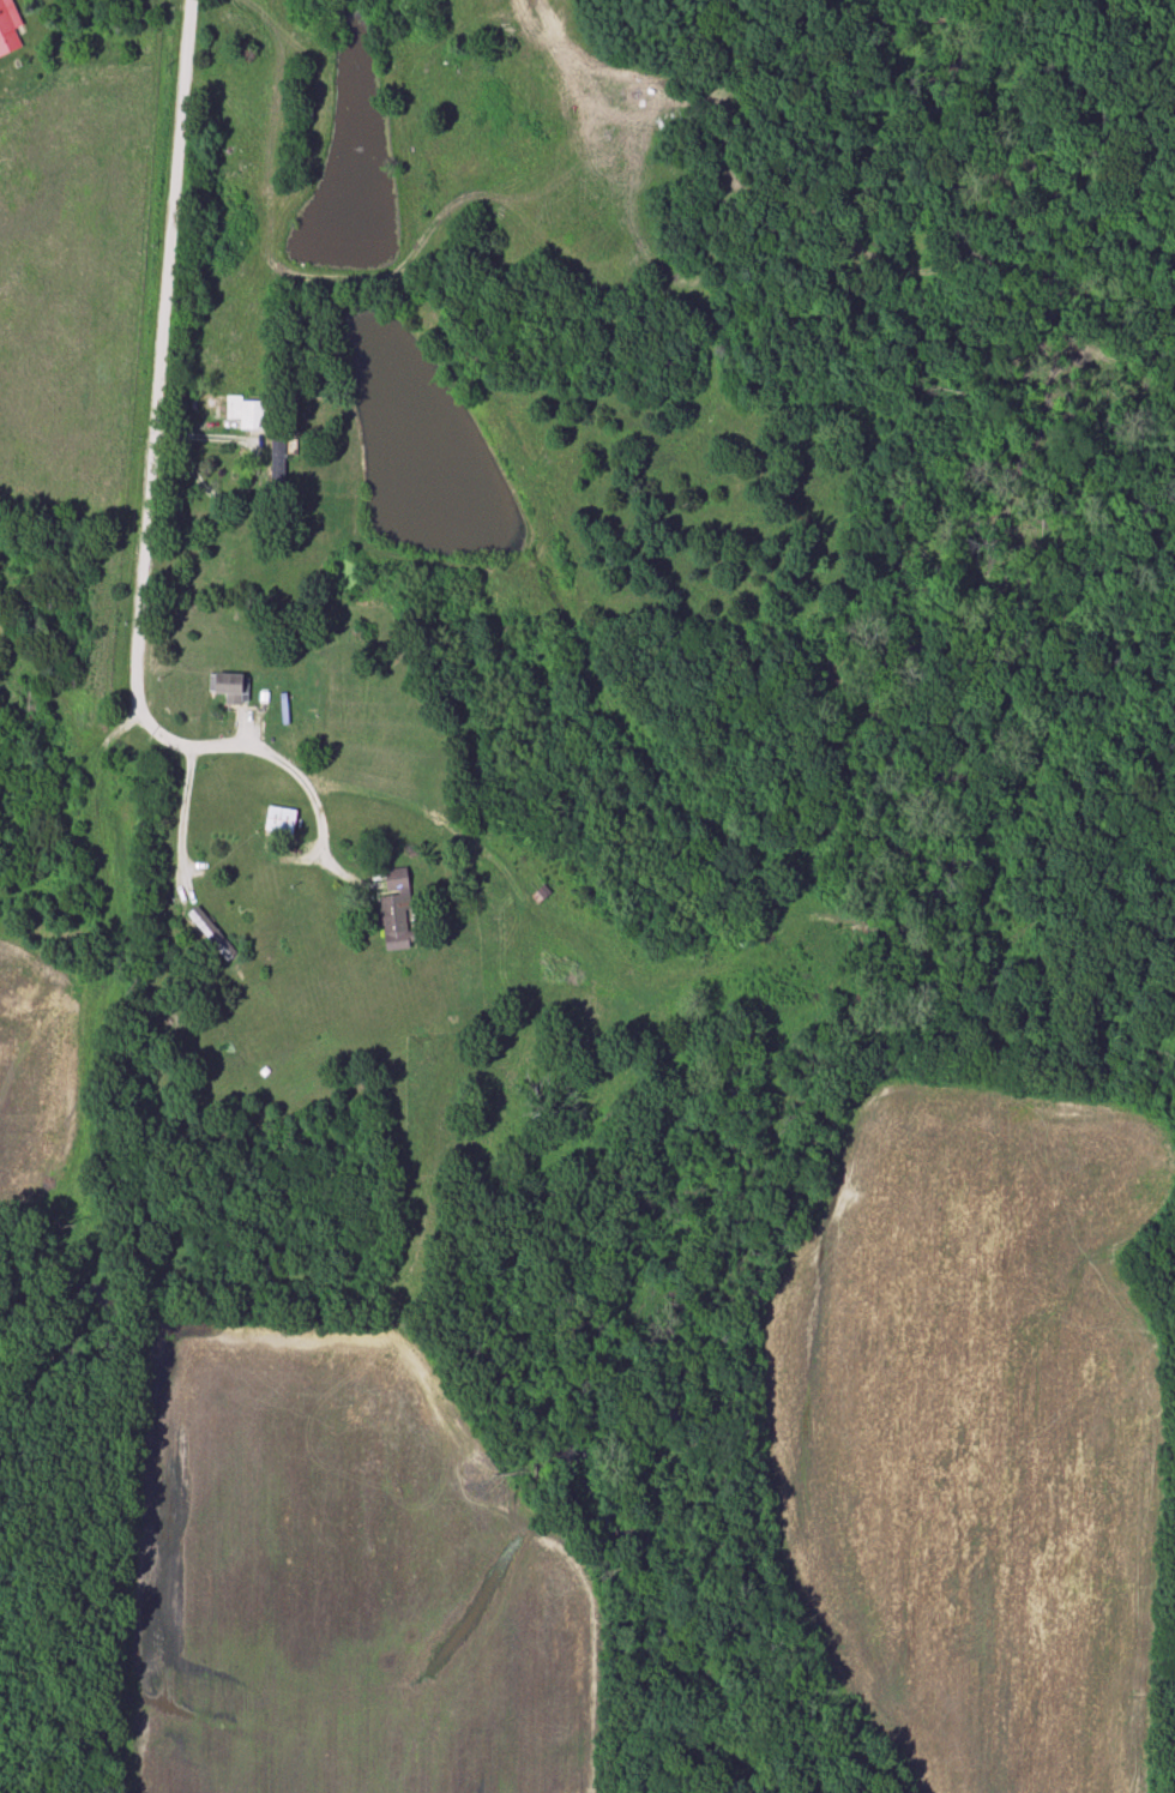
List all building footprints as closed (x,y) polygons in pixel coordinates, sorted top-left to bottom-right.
[(266,399),(227,399),(227,420),(240,420),(240,431),(266,431),(266,399)] [(272,485),(281,485),(281,434),(272,434),(272,485)] [(245,705),(245,675),(210,675),(210,694),(225,694),(225,705),(245,705)] [(292,836),(297,811),(268,806),(263,831),(292,836)] [(405,869),(385,871),(387,897),(378,898),(383,952),(412,950),(405,869)] [(187,915),(226,961),(235,953),(196,908),(187,915)]
